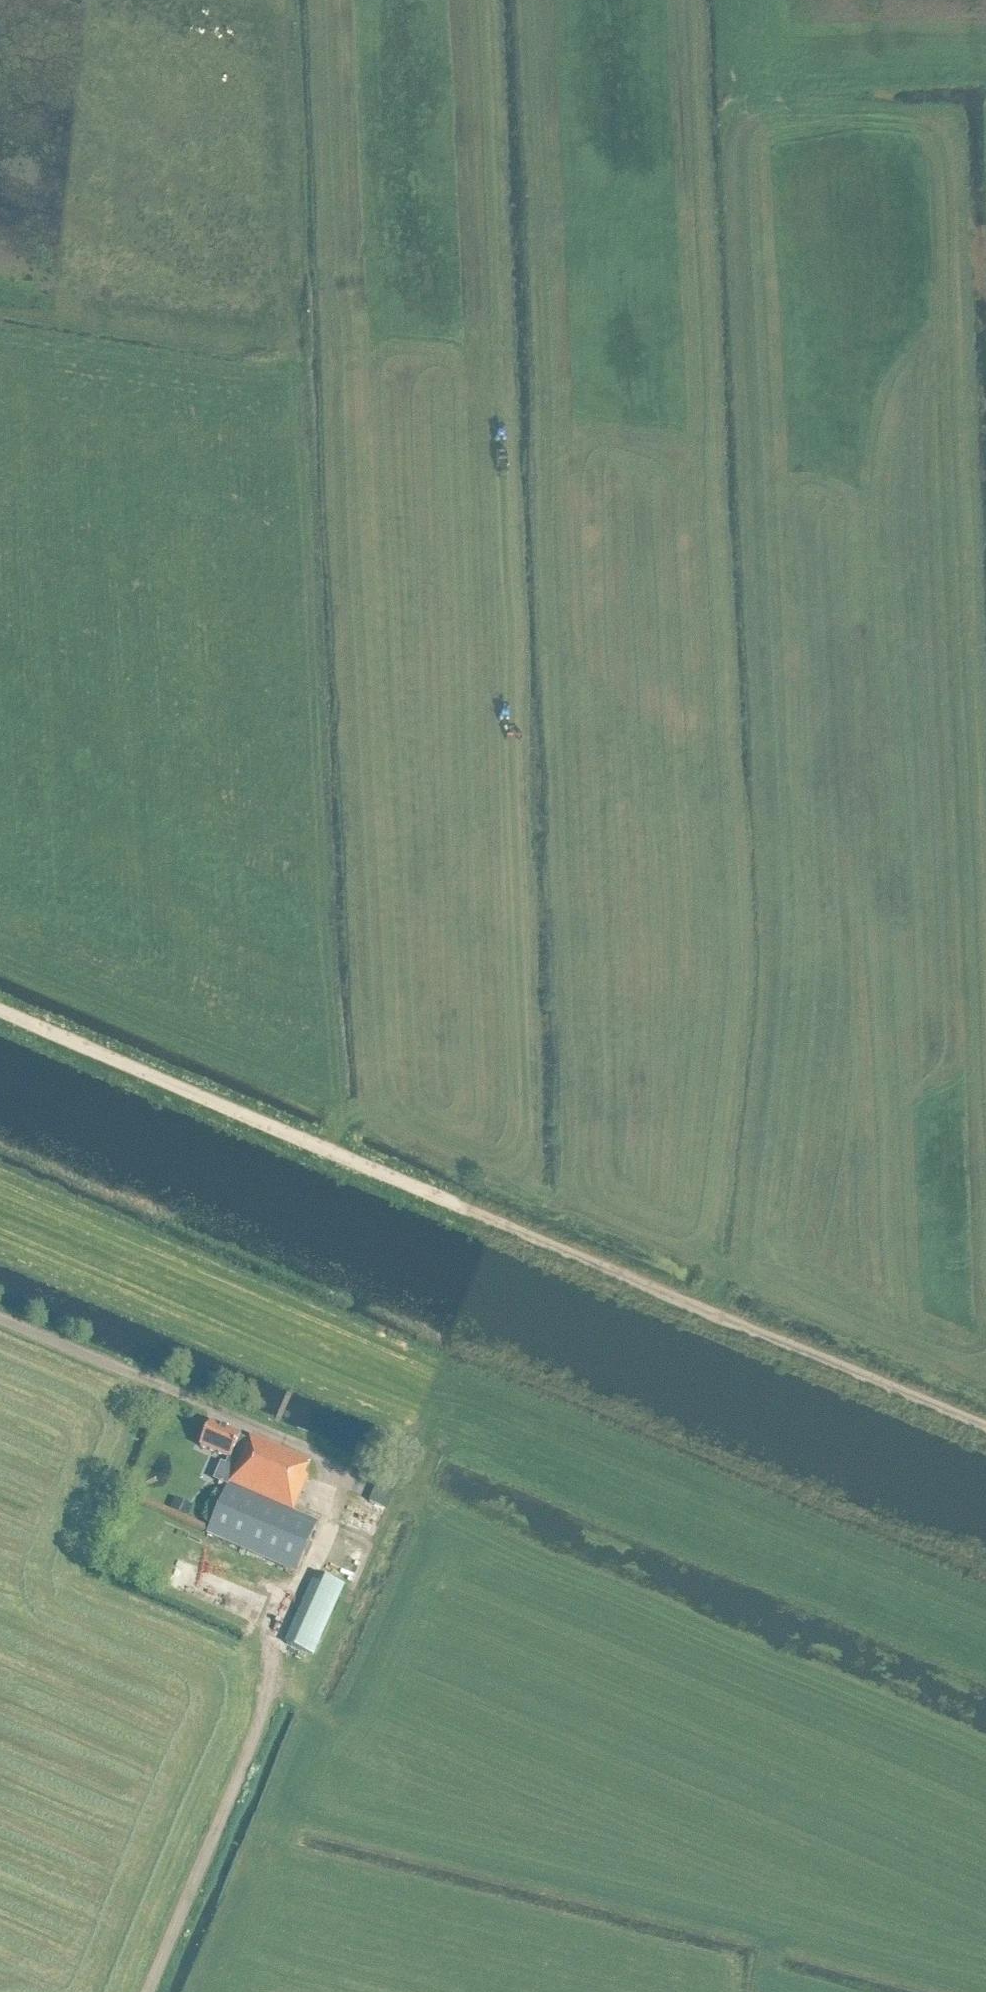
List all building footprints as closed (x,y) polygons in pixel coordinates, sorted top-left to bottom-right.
[(247,1441),(239,1438),(240,1436),(209,1423),(199,1447),(230,1460),(227,1467),(234,1471),(207,1534),(295,1573),(317,1523),(292,1512),(307,1478),(304,1476),(310,1463),(249,1436),(247,1441)] [(314,1656),(344,1585),(314,1572),(284,1644),(314,1656)]
